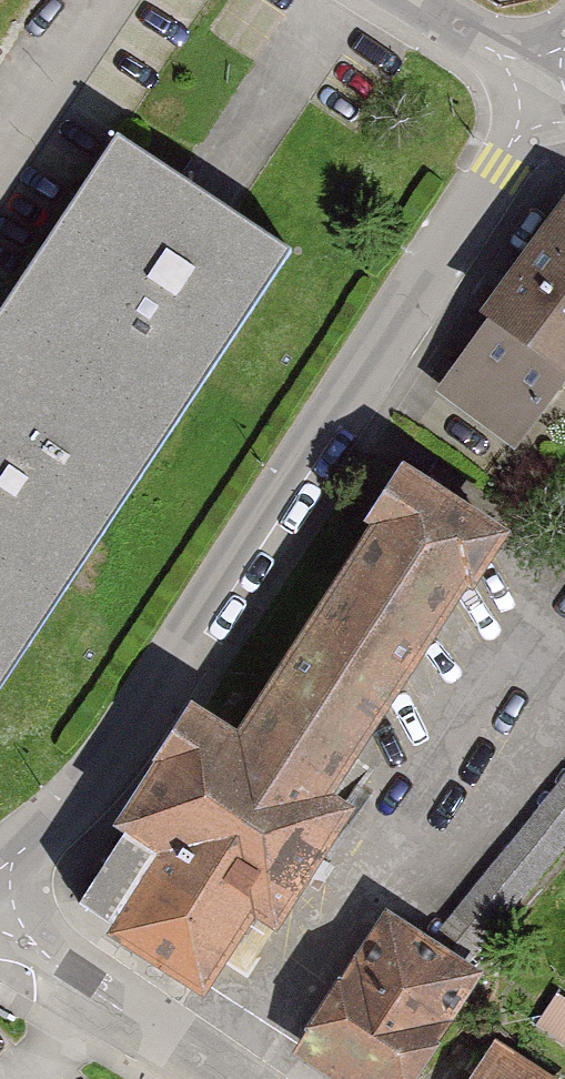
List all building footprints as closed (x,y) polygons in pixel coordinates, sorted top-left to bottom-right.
[(104,140),(0,295),(0,696),(291,265),(104,140)] [(521,448),(564,391),(564,213),(560,210),(430,378),(521,448)] [(103,843),(65,903),(55,918),(190,1004),(247,915),(274,931),(347,815),(328,803),(496,539),(385,469),(216,735),(168,704),(86,832),(103,843)] [(387,895),(296,1040),(355,1078),(408,1078),(481,962),(387,895)] [(536,1033),(564,1052),(564,1008),(555,1002),(536,1033)] [(467,1078),(527,1078),(486,1051),(467,1078)]
